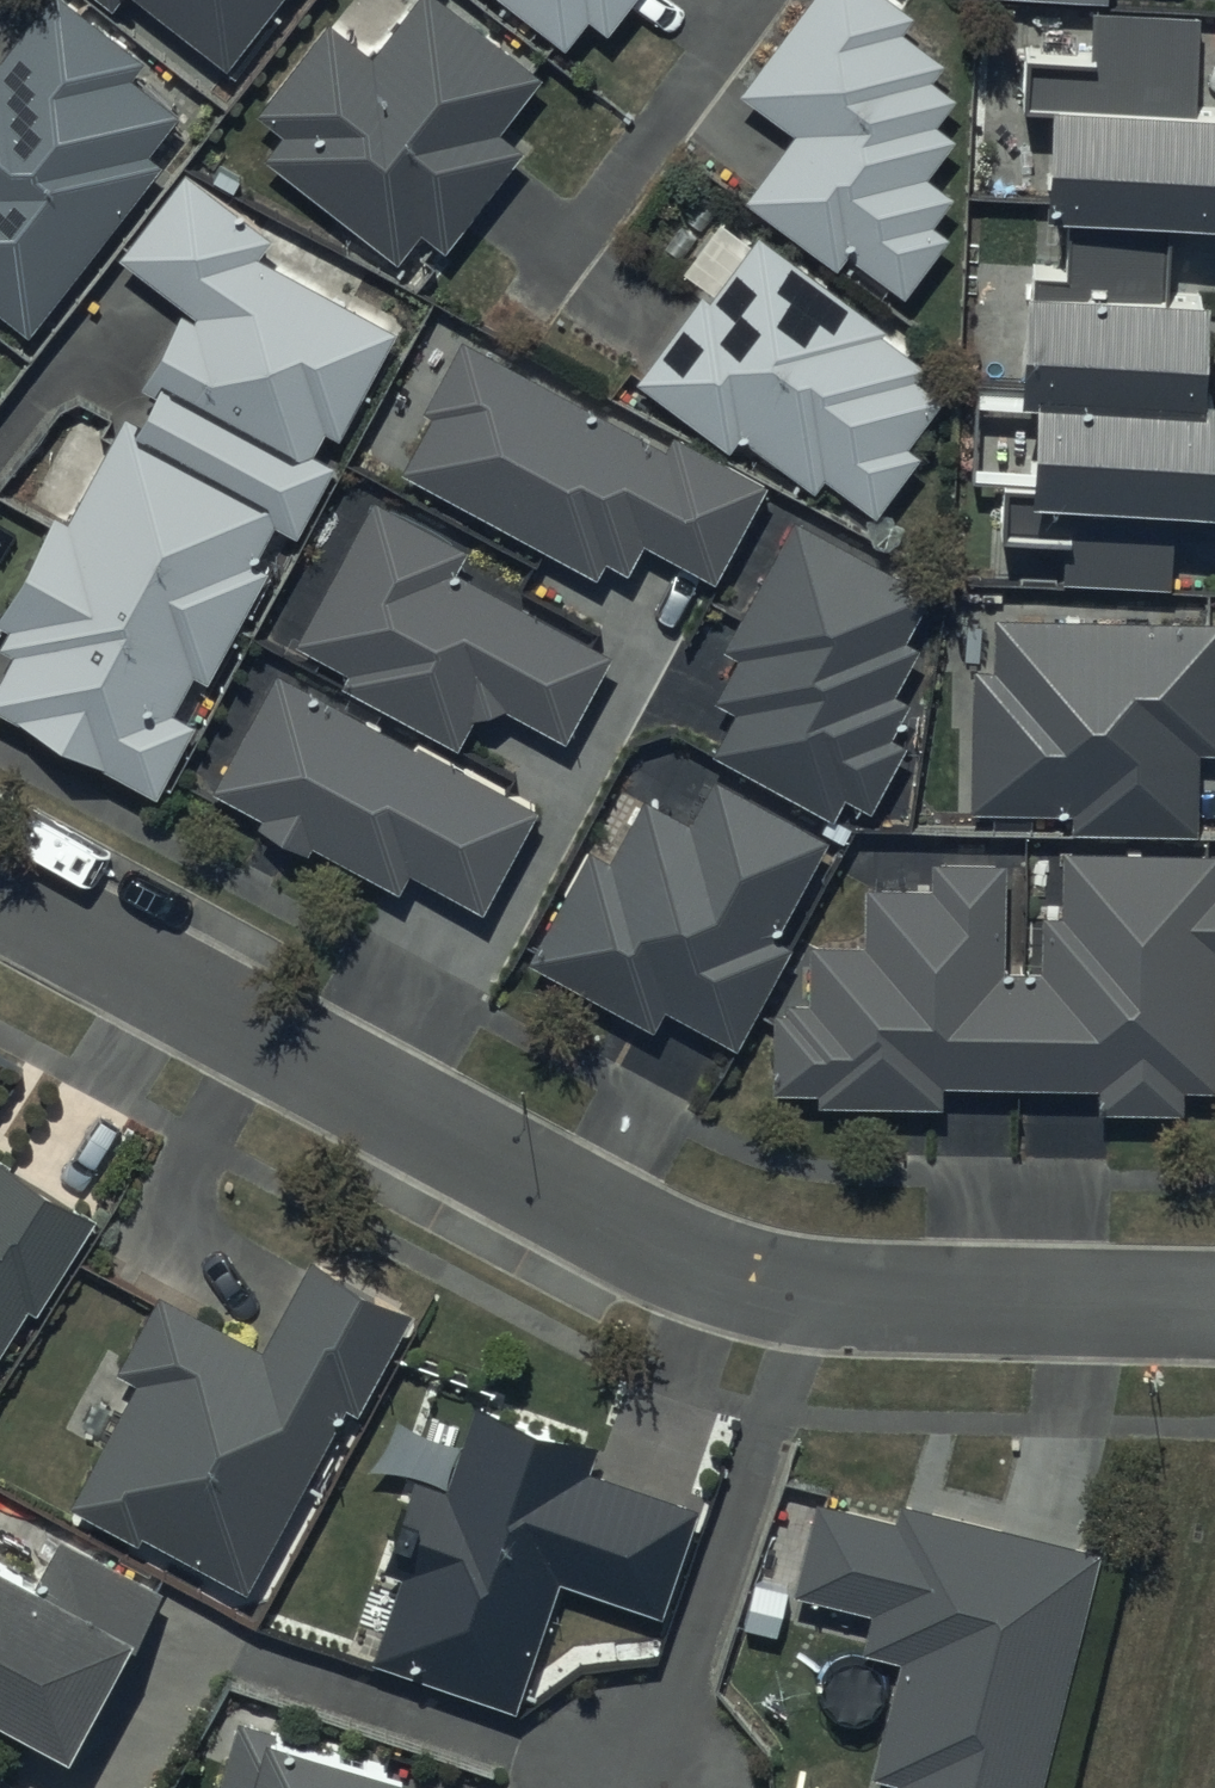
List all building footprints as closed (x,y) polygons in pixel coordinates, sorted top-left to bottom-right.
[(27,332),(157,162),(145,153),(175,114),(129,78),(142,62),(61,0),(47,0),(0,61),(0,311),(27,332)] [(222,64),(272,0),(141,0),(222,64)] [(262,155),(395,259),(420,228),(443,247),(523,146),(501,128),(540,78),(441,0),(413,0),(372,52),(330,19),(256,112),(281,131),(262,155)] [(563,46),(585,17),(606,34),(633,0),(505,0),(563,46)] [(737,93),(793,133),(746,195),(838,265),(847,253),(904,296),(950,235),(931,221),(952,193),(927,175),(956,136),(935,121),(953,96),(930,79),(943,61),(902,30),(913,14),(895,0),(807,0),(737,93)] [(1064,581),(1170,587),(1172,503),(1213,505),(1214,463),(1214,394),(1204,394),(1208,296),(1169,293),(1170,222),(1214,222),(1214,107),(1197,106),(1197,14),(1092,10),(1092,55),(1024,53),(1023,107),(1052,109),(1048,216),(1067,217),(1063,272),(1034,270),(1033,286),(1027,286),(1022,400),(1035,400),(1033,481),(1001,480),(1002,537),(1064,538),(1064,581)] [(0,674),(0,711),(153,795),(193,725),(170,711),(193,671),(204,678),(268,566),(255,559),(274,527),(292,538),(334,466),(312,454),(326,430),(338,437),(398,334),(260,254),(270,240),(184,169),(116,253),(181,307),(140,387),(153,394),(140,420),(123,412),(66,521),(57,516),(0,612),(0,624),(6,628),(0,638),(0,647),(10,654),(0,674)] [(697,296),(634,380),(728,449),(738,436),(813,492),(825,476),(875,514),(921,453),(910,445),(945,398),(916,377),(925,364),(911,354),(915,348),(759,232),(757,235),(723,210),(679,270),(691,279),(685,287),(697,296)] [(430,414),(399,468),(597,575),(605,559),(624,569),(640,540),(713,579),(764,485),(671,435),(666,445),(464,336),(424,411),(430,414)] [(372,498),(294,641),(349,673),(342,687),(458,745),(473,714),(507,708),(563,738),(609,654),(454,569),(465,549),(372,498)] [(734,710),(711,747),(833,815),(845,793),(870,807),(906,743),(889,733),(909,699),(894,691),(920,644),(907,637),(933,592),(793,514),(720,647),(737,656),(713,698),(734,710)] [(1069,830),(1198,830),(1199,747),(1214,747),(1214,618),(996,616),(996,668),(971,668),(971,810),(1069,811),(1069,830)] [(275,669),(211,789),(262,816),(258,824),(308,851),(311,845),(400,892),(410,874),(480,911),(535,807),(275,669)] [(590,845),(526,958),(652,1029),(664,1007),(732,1045),(789,943),(773,934),(828,836),(716,773),(688,823),(644,798),(611,858),(590,845)] [(941,1082),(1099,1085),(1098,1108),(1184,1110),(1184,1088),(1214,1088),(1214,1073),(1214,851),(1062,848),(1061,913),(1042,912),(1041,968),(1004,967),(1006,860),(932,859),(932,887),(867,886),(866,945),(811,944),(810,1003),(791,1002),(791,1010),(774,1009),(772,1088),(819,1089),(819,1102),(941,1104),(941,1082)] [(28,1306),(35,1311),(94,1214),(0,1156),(0,1351),(28,1306)] [(137,1381),(68,1503),(136,1541),(140,1533),(239,1589),(345,1404),(359,1412),(385,1368),(380,1365),(389,1349),(397,1354),(417,1319),(315,1261),(263,1352),(159,1292),(115,1368),(137,1381)] [(595,1449),(475,1405),(446,1484),(416,1474),(382,1571),(399,1577),(372,1657),(514,1708),(516,1701),(525,1704),(561,1604),(551,1601),(559,1580),(661,1616),(699,1509),(588,1469),(595,1449)] [(895,1787),(1037,1787),(1098,1552),(900,1500),(894,1522),(816,1502),(793,1592),(869,1612),(860,1650),(900,1660),(871,1775),(897,1781),(895,1787)] [(68,1751),(156,1586),(60,1535),(36,1580),(0,1561),(0,1714),(68,1751)] [(217,1787),(408,1787),(412,1776),(238,1720),(217,1787)] [(0,1775),(0,1787),(20,1787),(0,1775)]
